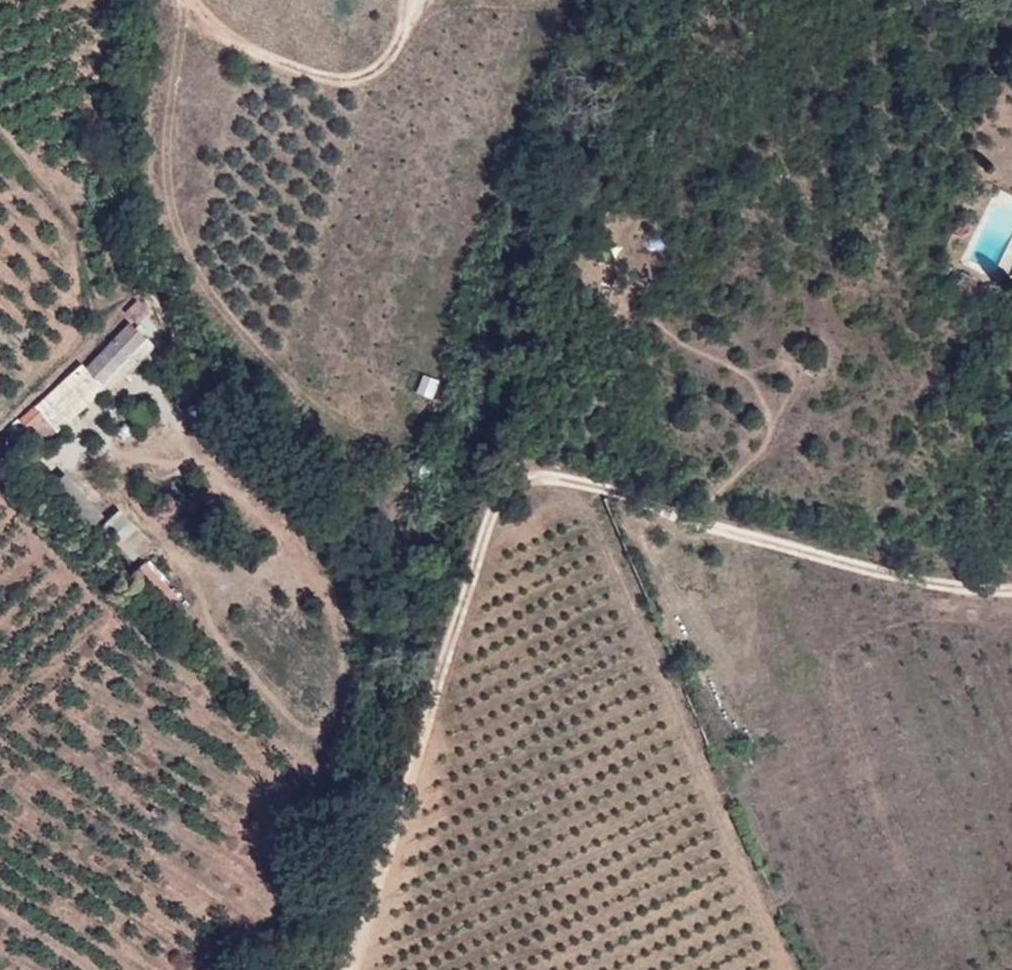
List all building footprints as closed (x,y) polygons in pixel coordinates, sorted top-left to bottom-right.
[(105,385),(149,339),(131,323),(88,368),(105,385)] [(155,345),(149,339),(105,385),(107,386),(112,392),(155,345)] [(107,386),(105,385),(88,368),(82,363),(22,425),(46,448),(107,386)]
